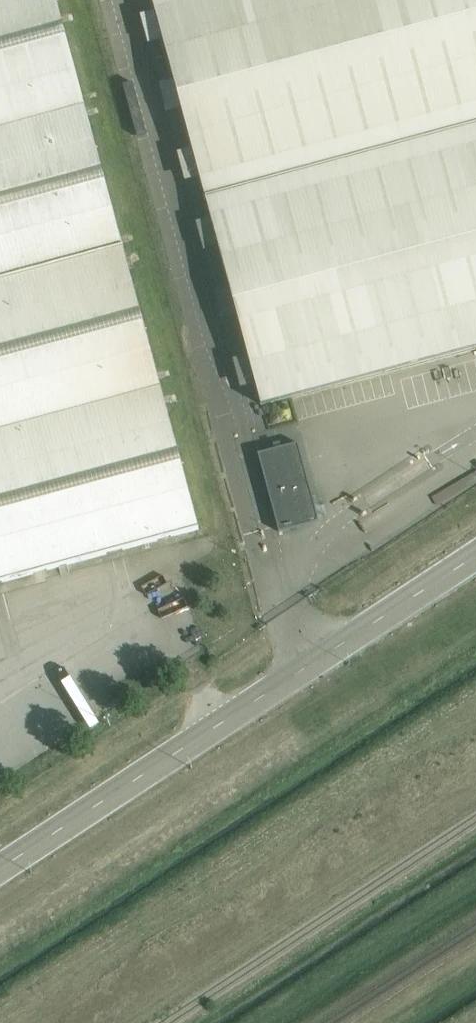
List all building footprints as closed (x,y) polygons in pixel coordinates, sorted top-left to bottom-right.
[(198,529),(56,0),(0,0),(0,583),(198,529)] [(261,404),(475,347),(475,0),(152,0),(261,404)] [(258,453),(279,532),(319,521),(298,442),(258,453)]
